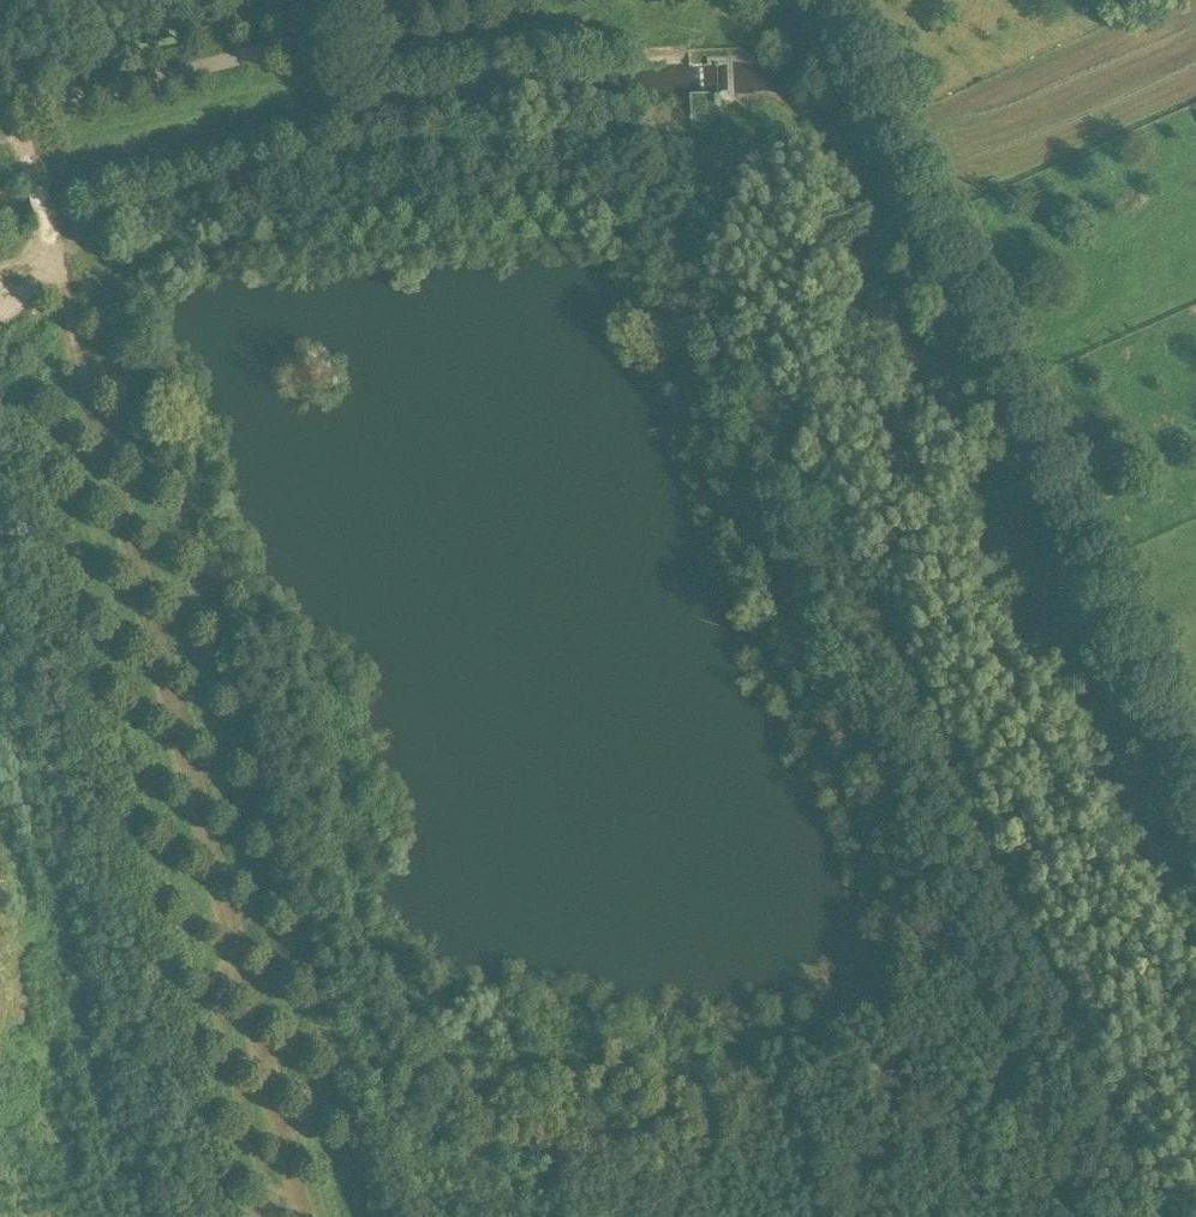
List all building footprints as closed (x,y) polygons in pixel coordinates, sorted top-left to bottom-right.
[(216,207),(193,212),(196,224),(219,219),(216,207)]
